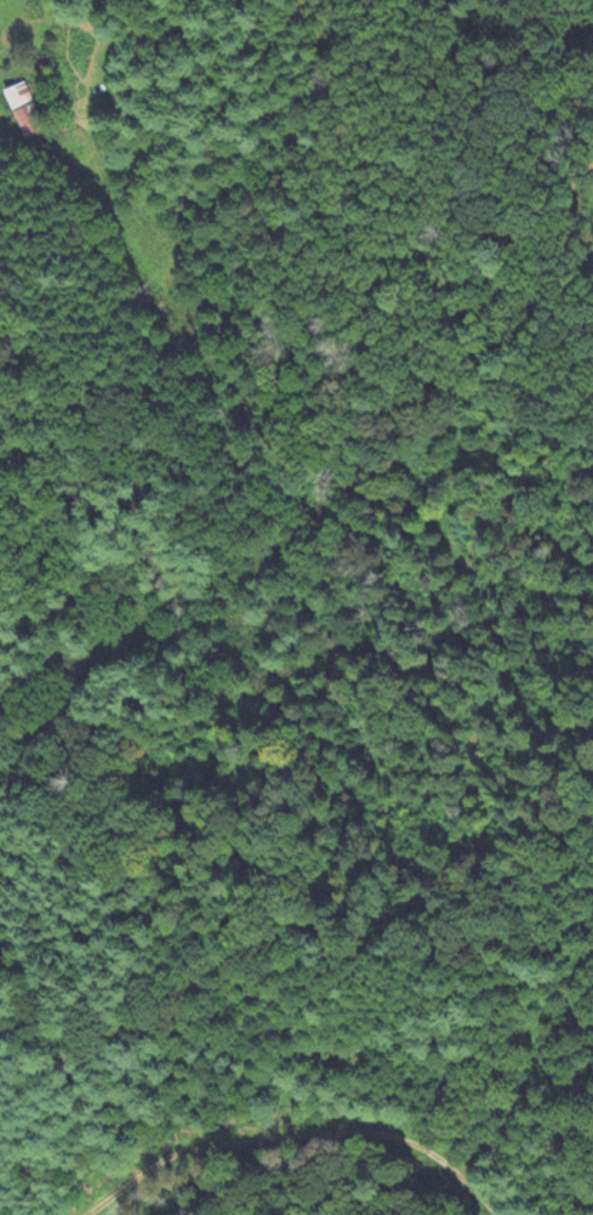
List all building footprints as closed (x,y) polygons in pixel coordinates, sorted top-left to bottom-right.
[(45,133),(23,84),(4,92),(25,142),(45,133)]
